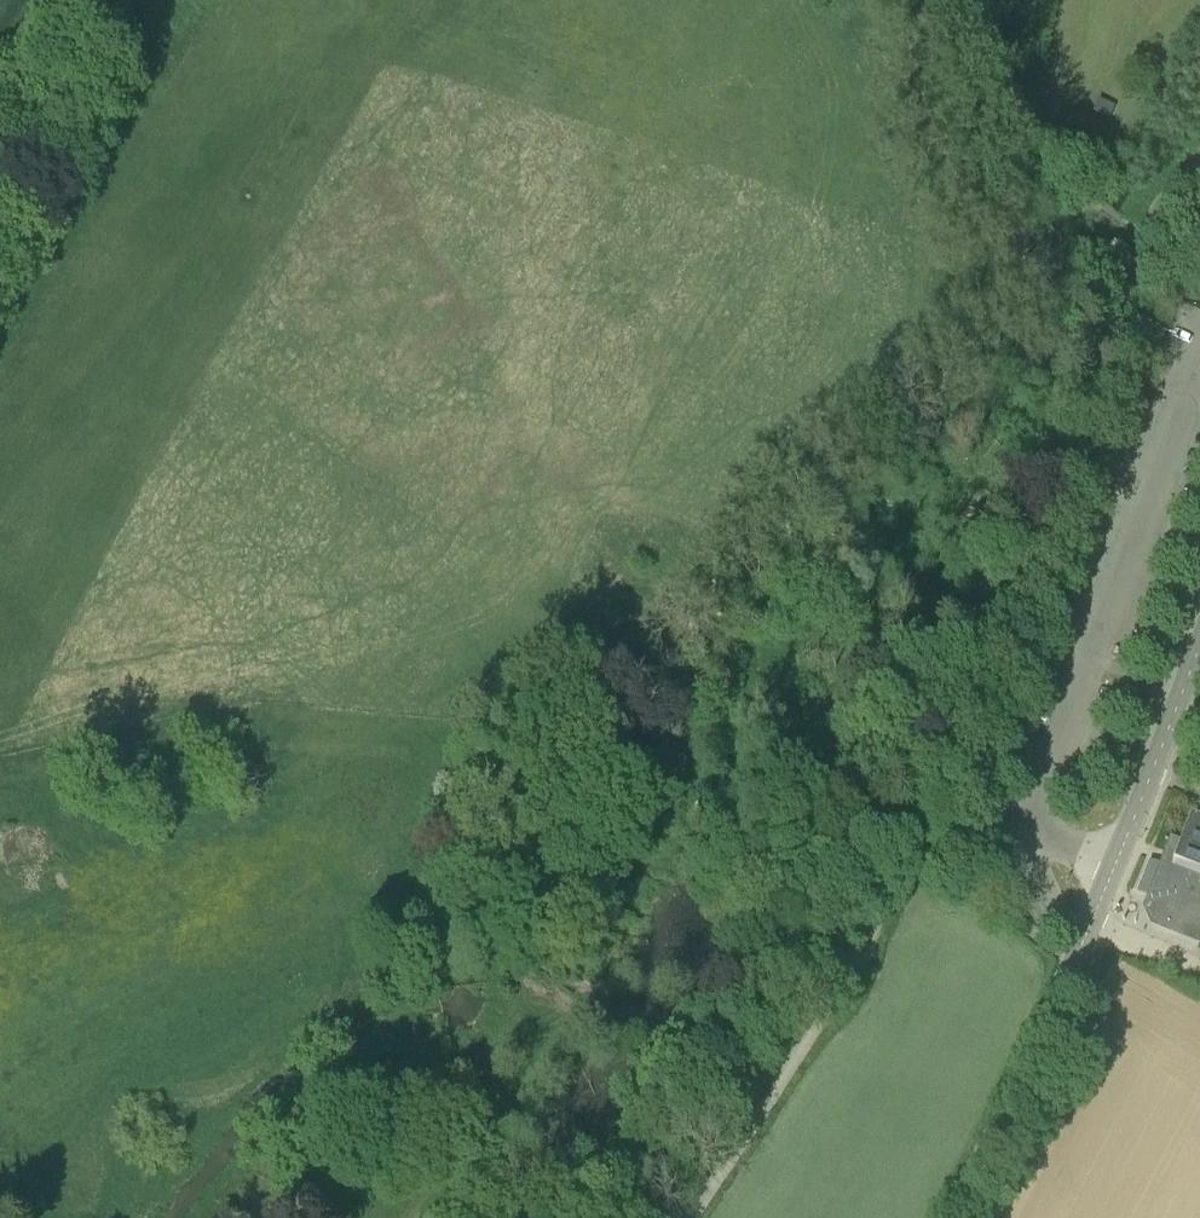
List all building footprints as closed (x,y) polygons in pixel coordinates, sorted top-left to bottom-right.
[(1160,64),(1176,73),(1184,58),(1169,49),(1160,64)] [(1095,113),(1110,119),(1114,108),(1099,102),(1095,113)] [(1191,822),(1182,844),(1171,840),(1147,902),(1158,906),(1163,916),(1158,928),(1199,944),(1199,825),(1191,822)]
